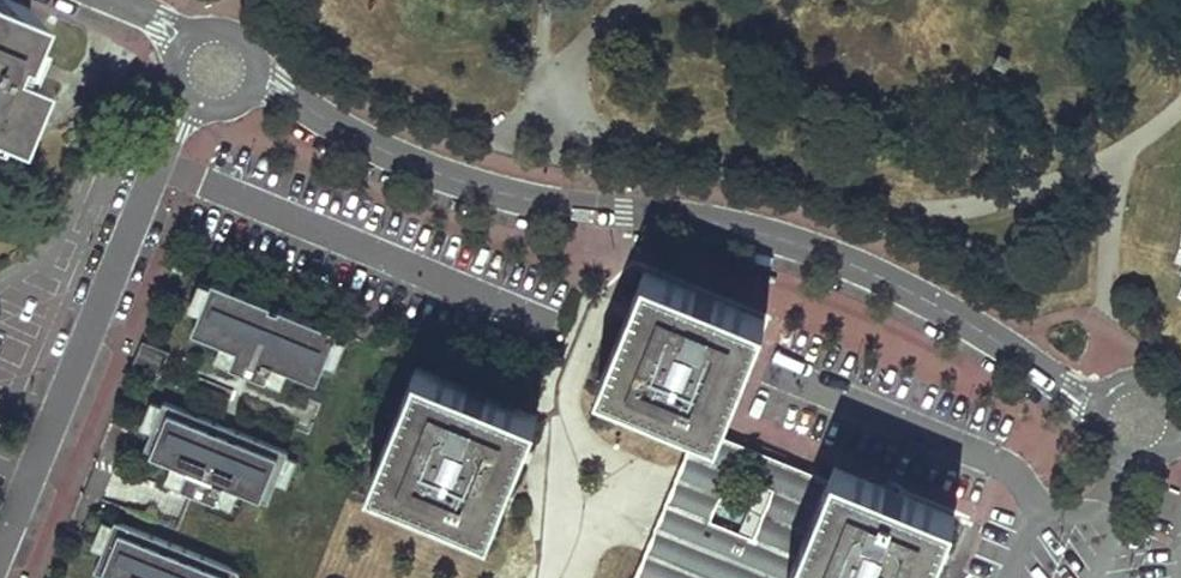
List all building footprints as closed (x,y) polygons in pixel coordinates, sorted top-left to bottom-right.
[(21,3),(14,0),(0,0),(0,55),(21,3)] [(993,64),(1004,70),(1009,59),(998,54),(993,64)] [(21,70),(0,61),(0,121),(21,70)] [(763,318),(644,270),(596,388),(696,429),(715,436),(763,318)] [(323,365),(334,369),(345,342),(334,338),(336,333),(211,282),(209,287),(198,282),(187,309),(198,314),(190,333),(219,345),(212,361),(280,389),(287,372),(315,384),(323,365)] [(535,415),(414,365),(366,482),(487,532),(535,415)] [(274,484),(285,489),(296,462),(285,457),(287,453),(162,402),(160,406),(149,402),(138,429),(149,433),(141,453),(170,464),(163,481),(231,508),(238,492),(266,504),(274,484)] [(634,577),(787,577),(826,482),(715,436),(696,429),(634,577)] [(787,577),(928,577),(954,514),(833,465),(826,482),(787,577)] [(237,576),(239,572),(113,521),(112,526),(101,521),(90,548),(101,552),(93,572),(108,577),(241,577),(237,576)]
